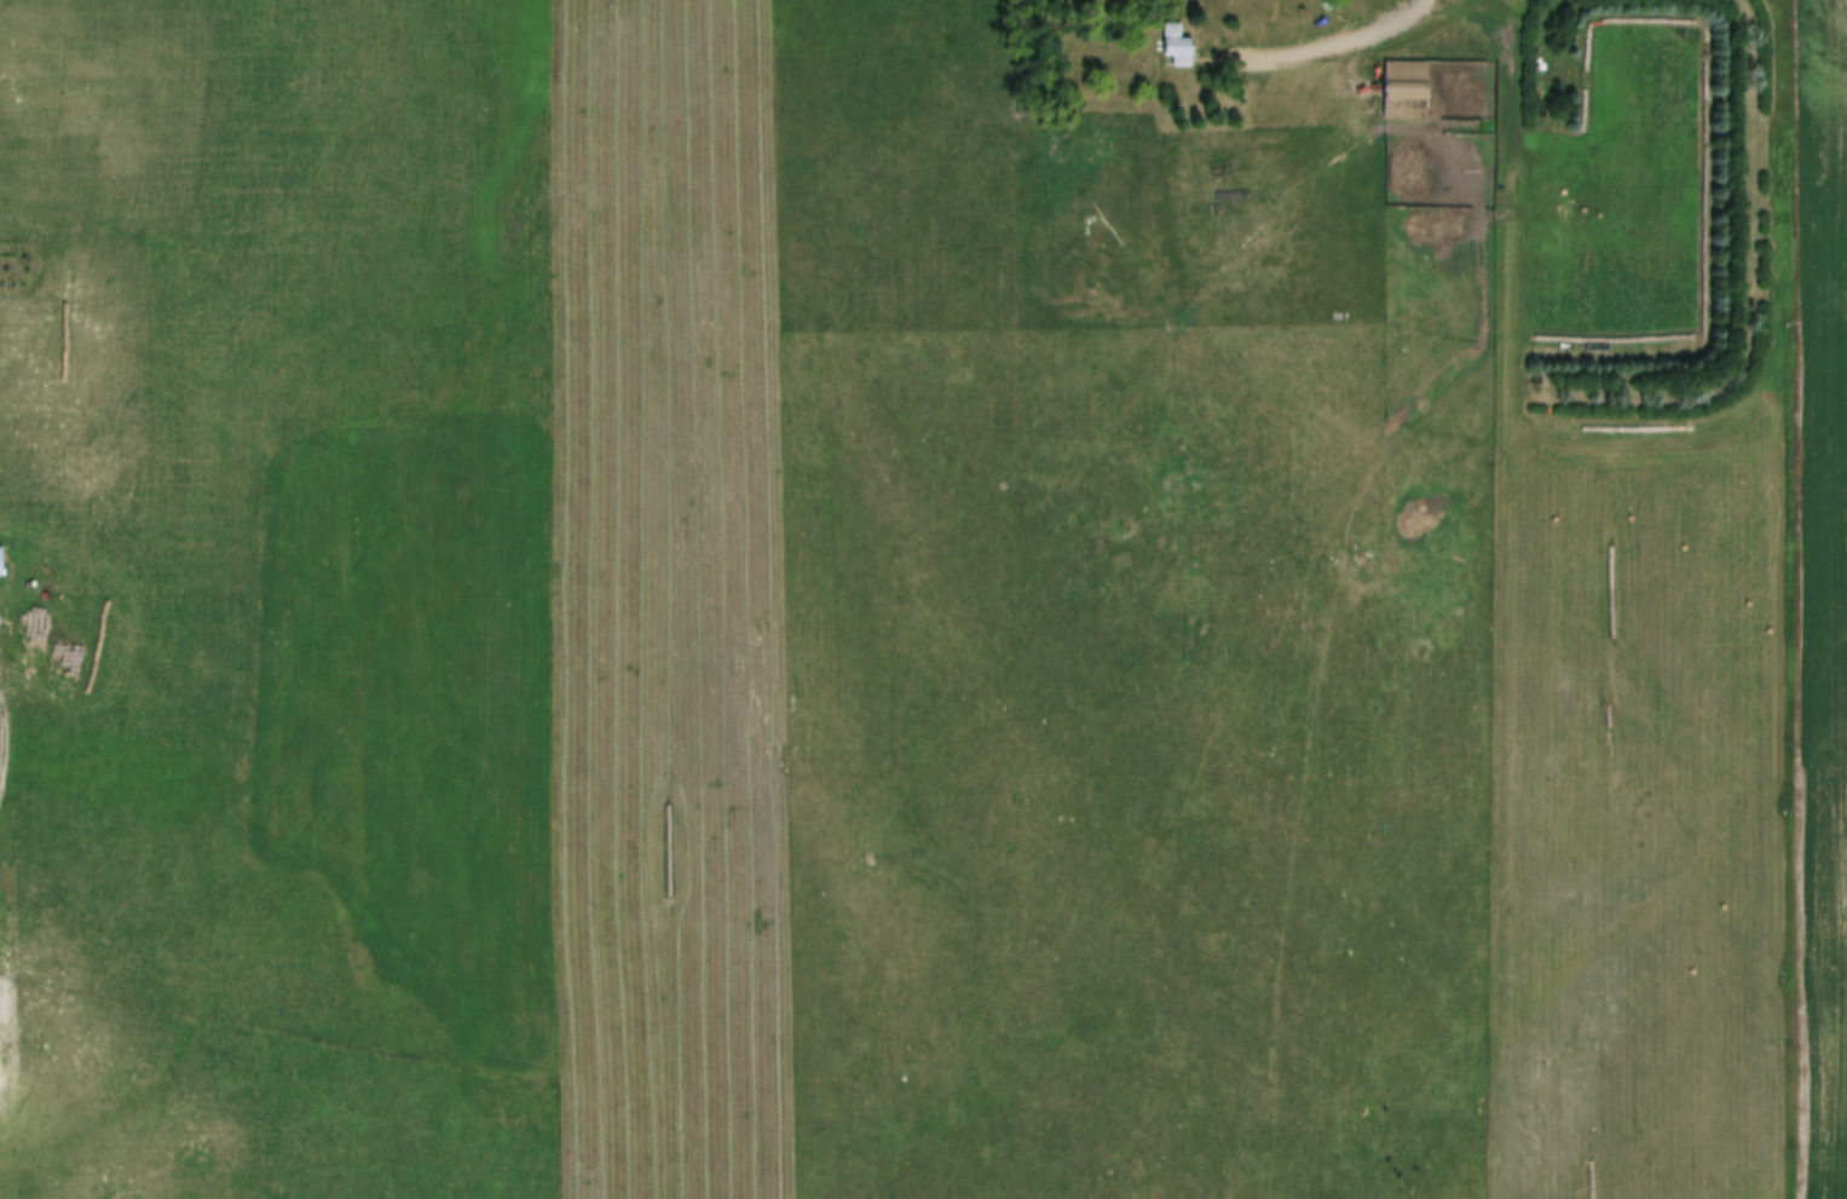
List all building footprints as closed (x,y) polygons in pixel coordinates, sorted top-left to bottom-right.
[(1324,13),(1335,12),(1334,0),(1323,0),(1324,13)] [(1196,69),(1196,41),(1184,41),(1184,25),(1164,25),(1164,59),(1171,59),(1171,69),(1196,69)]
